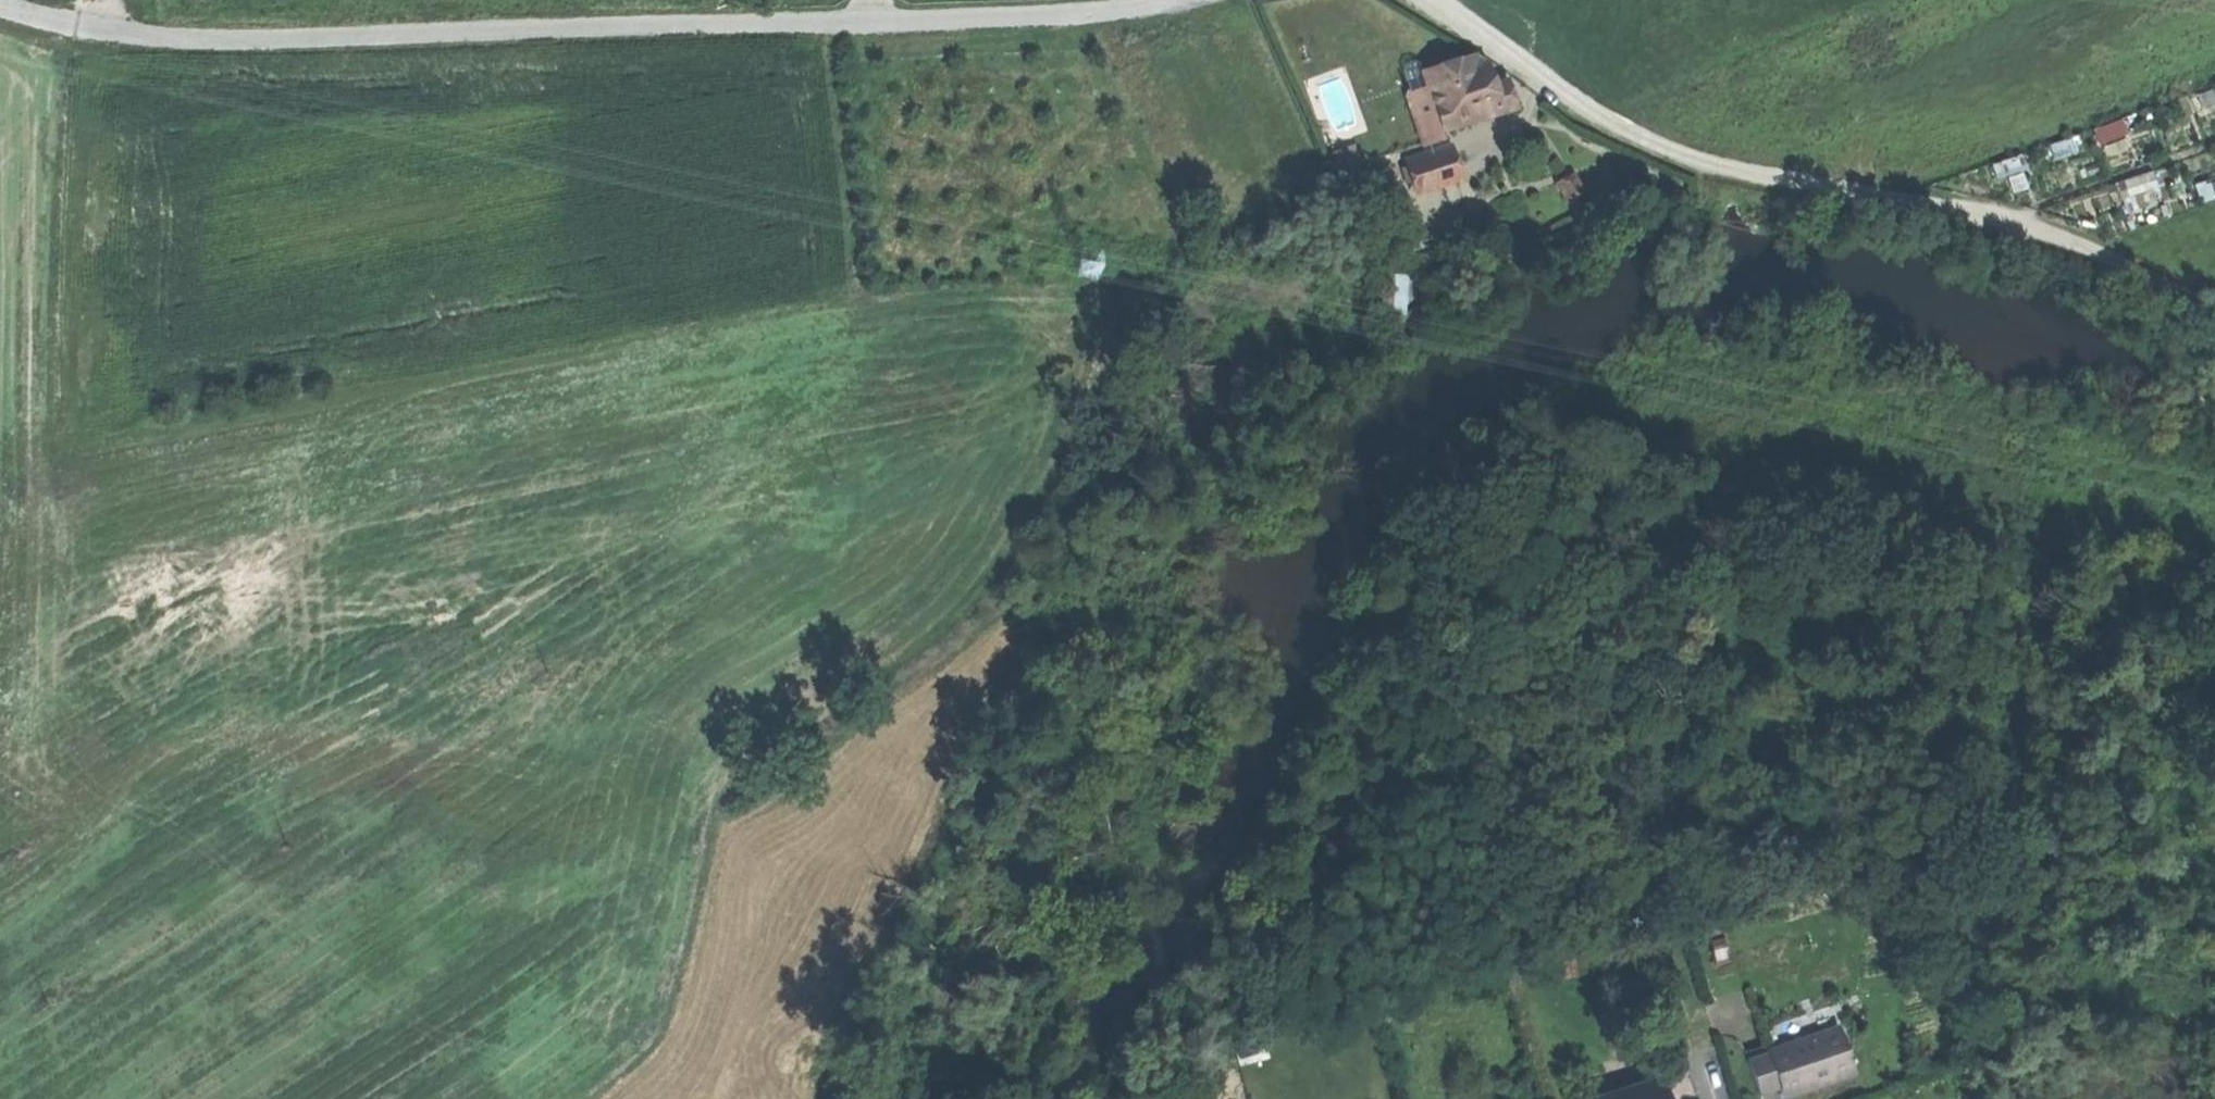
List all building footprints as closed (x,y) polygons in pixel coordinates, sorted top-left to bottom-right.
[(1448,137),(1451,147),(1516,126),(1502,82),(1493,85),(1483,53),(1452,63),(1427,71),(1431,84),(1448,137)] [(1425,144),(1448,137),(1431,84),(1408,91),(1425,144)] [(1365,168),(1357,146),(1333,155),(1341,177),(1365,168)] [(1461,179),(1451,147),(1408,161),(1410,168),(1402,170),(1408,189),(1416,186),(1418,193),(1461,179)] [(1569,202),(1586,194),(1576,174),(1559,183),(1569,202)] [(1377,313),(1394,315),(1398,281),(1380,279),(1377,313)] [(1841,1028),(1748,1060),(1754,1077),(1761,1097),(1783,1089),(1786,1097),(1856,1073),(1841,1028)] [(1233,1047),(1239,1064),(1264,1057),(1258,1040),(1233,1047)] [(1662,1081),(1606,1098),(1668,1098),(1662,1081)] [(1305,1098),(1306,1098),(1323,1098),(1325,1091),(1317,1084),(1307,1087),(1305,1098)]
